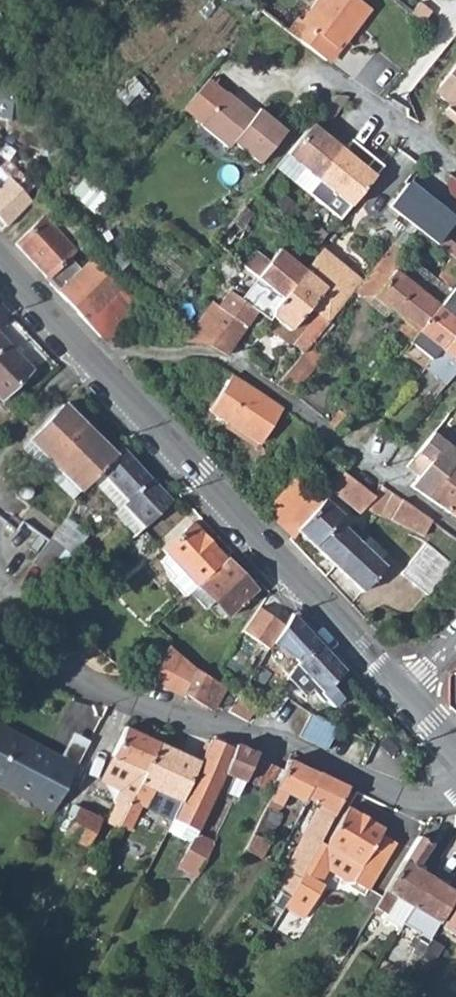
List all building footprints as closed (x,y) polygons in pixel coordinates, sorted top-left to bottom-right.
[(283,29),(322,59),(337,39),(341,42),(366,7),(358,0),(312,0),(298,19),(293,16),(283,29)] [(418,0),(408,11),(420,20),(428,9),(418,0)] [(436,84),(437,94),(447,102),(443,107),(455,118),(455,60),(436,84)] [(203,79),(180,108),(199,123),(222,94),(203,79)] [(253,115),(245,108),(224,91),(222,94),(199,123),(198,124),(227,147),(231,143),(256,162),(283,129),(258,109),(253,115)] [(332,94),(326,102),(335,110),(346,96),(332,94)] [(249,102),(245,108),(253,115),(258,109),(249,102)] [(443,107),(440,110),(455,124),(455,118),(443,107)] [(302,167),(316,179),(346,147),(330,135),(328,138),(309,122),(285,152),(302,167)] [(316,179),(349,205),(373,174),(355,159),(357,156),(346,147),(316,179)] [(6,226),(32,202),(25,195),(31,189),(28,186),(34,180),(27,172),(23,176),(6,159),(0,165),(0,219),(6,226)] [(316,179),(302,167),(291,179),(305,191),(316,179)] [(403,181),(385,206),(407,223),(415,229),(433,243),(452,220),(403,181)] [(241,205),(212,242),(222,249),(232,237),(236,240),(247,226),(244,223),(251,214),(241,205)] [(385,206),(380,212),(397,225),(402,230),(407,223),(385,206)] [(49,280),(47,282),(56,291),(79,269),(68,256),(76,250),(83,251),(79,227),(62,219),(53,227),(44,217),(16,244),(49,280)] [(407,223),(402,230),(409,235),(415,229),(407,223)] [(397,225),(394,230),(399,234),(402,230),(397,225)] [(395,326),(410,338),(436,307),(392,271),(404,256),(390,244),(360,280),(351,290),(383,316),(389,309),(401,318),(395,326)] [(253,251),(241,266),(280,297),(304,270),(277,249),(266,261),(253,251)] [(280,297),(269,310),(271,316),(288,330),(309,305),(316,311),(290,342),(300,351),(307,344),(340,303),(351,290),(360,280),(319,250),(304,270),(280,297)] [(433,280),(404,256),(392,271),(436,307),(447,292),(433,280)] [(79,269),(56,291),(98,336),(116,334),(136,314),(141,319),(146,314),(141,309),(145,305),(93,257),(79,269)] [(447,292),(451,287),(455,282),(455,261),(451,257),(433,280),(447,292)] [(227,290),(215,305),(244,324),(255,310),(264,315),(269,310),(280,297),(241,266),(222,286),(227,290)] [(408,341),(429,359),(438,348),(441,349),(455,331),(455,291),(451,287),(447,292),(436,307),(410,338),(408,341)] [(208,300),(179,340),(206,345),(224,353),(244,324),(215,305),(208,300)] [(422,368),(443,386),(455,370),(455,331),(441,349),(438,348),(429,359),(422,368)] [(28,368),(0,338),(0,395),(28,368)] [(300,351),(274,384),(289,394),(321,356),(307,344),(300,351)] [(228,376),(206,409),(256,443),(279,409),(228,376)] [(61,402),(25,439),(77,490),(97,470),(112,455),(61,402)] [(337,410),(326,424),(336,431),(347,418),(337,410)] [(409,486),(426,499),(435,487),(455,462),(455,461),(455,451),(432,432),(405,466),(417,476),(409,486)] [(25,439),(19,445),(70,497),(77,490),(25,439)] [(112,455),(97,470),(124,498),(120,503),(143,525),(169,500),(119,447),(112,455)] [(426,499),(446,512),(455,499),(455,463),(455,462),(444,477),(435,487),(426,499)] [(341,471),(327,490),(356,513),(364,505),(377,512),(393,493),(380,482),(370,494),(341,471)] [(264,510),(291,535),(293,536),(299,532),(295,529),(319,501),(311,493),(292,477),(264,510)] [(318,484),(311,493),(319,501),(320,499),(327,490),(318,484)] [(393,493),(377,512),(424,534),(431,521),(393,493)] [(319,501),(295,529),(299,532),(333,564),(355,538),(336,520),(340,517),(320,499),(319,501)] [(446,512),(455,519),(455,499),(446,512)] [(120,503),(113,510),(135,534),(143,525),(120,503)] [(64,515),(47,538),(61,550),(69,556),(87,532),(64,515)] [(162,549),(166,554),(197,583),(224,558),(189,522),(162,549)] [(33,540),(14,526),(9,534),(31,550),(40,537),(37,535),(33,540)] [(333,564),(361,590),(383,566),(378,561),(384,554),(366,537),(360,543),(355,538),(333,564)] [(47,538),(30,560),(45,571),(48,568),(61,550),(47,538)] [(425,542),(401,573),(427,593),(451,562),(425,542)] [(61,550),(48,568),(60,576),(73,559),(69,556),(61,550)] [(197,583),(166,554),(159,561),(171,575),(167,579),(182,597),(187,593),(195,585),(197,583)] [(224,558),(197,583),(212,600),(228,616),(254,590),(224,558)] [(195,585),(187,593),(203,609),(212,600),(197,583),(195,585)] [(282,625),(258,607),(241,630),(266,649),(282,625)] [(343,671),(317,643),(297,664),(315,686),(312,690),(323,703),(326,700),(333,707),(341,699),(329,685),(343,671)] [(168,645),(149,680),(166,689),(178,668),(181,663),(195,670),(168,645)] [(181,663),(178,668),(192,676),(195,670),(181,663)] [(297,664),(287,677),(305,697),(312,690),(315,686),(297,664)] [(178,668),(166,689),(181,696),(182,693),(213,710),(225,687),(211,679),(195,670),(192,676),(178,668)] [(276,691),(263,711),(273,718),(286,698),(276,691)] [(235,698),(229,709),(248,719),(254,709),(235,698)] [(310,714),(299,736),(325,748),(336,726),(310,714)] [(105,823),(117,828),(119,826),(157,742),(125,727),(111,756),(135,768),(129,781),(125,780),(105,823)] [(52,811),(76,765),(59,758),(0,728),(0,784),(52,811)] [(71,732),(59,758),(76,765),(88,740),(71,732)] [(180,803),(173,818),(200,830),(224,774),(234,750),(209,739),(199,761),(180,803)] [(157,742),(119,826),(129,830),(139,806),(146,793),(152,796),(154,792),(180,803),(199,761),(157,742)] [(234,750),(224,774),(232,777),(229,785),(233,787),(239,790),(257,753),(236,745),(234,750)] [(258,758),(246,782),(270,792),(280,770),(258,758)] [(267,803),(243,850),(260,858),(269,840),(261,836),(264,831),(271,835),(281,814),(274,810),(279,807),(285,793),(302,802),(304,803),(306,799),(319,773),(288,759),(267,803)] [(286,882),(295,887),(303,872),(319,842),(347,787),(322,774),(319,773),(306,799),(319,805),(285,872),(290,874),(286,882)] [(146,793),(139,806),(172,820),(173,818),(180,803),(154,792),(152,796),(146,793)] [(77,807),(63,835),(87,848),(101,819),(77,807)] [(325,845),(360,867),(379,835),(383,828),(348,808),(325,845)] [(178,867),(196,877),(217,837),(210,834),(207,839),(200,837),(192,838),(178,867)] [(395,844),(379,835),(360,867),(352,880),(368,889),(395,844)] [(418,835),(370,911),(374,913),(378,916),(381,910),(384,912),(390,904),(395,896),(411,907),(430,876),(422,872),(416,868),(420,863),(432,844),(418,835)] [(325,845),(319,842),(303,872),(319,881),(327,868),(347,880),(352,880),(360,867),(325,845)] [(420,863),(416,868),(422,872),(425,866),(420,863)] [(319,881),(303,872),(295,887),(284,906),(302,916),(323,884),(319,882),(319,881)] [(394,934),(406,942),(405,945),(411,948),(409,952),(418,957),(429,938),(455,891),(455,877),(449,887),(430,876),(411,907),(406,915),(394,934)] [(395,896),(390,904),(406,915),(411,907),(395,896)] [(441,927),(455,936),(455,902),(441,927)] [(378,916),(374,913),(369,921),(379,927),(384,919),(378,916)] [(429,938),(418,957),(427,963),(439,944),(429,938)] [(392,948),(384,960),(399,969),(406,957),(392,948)] [(39,992),(41,995),(43,996),(49,996),(54,987),(44,982),(39,992)]
